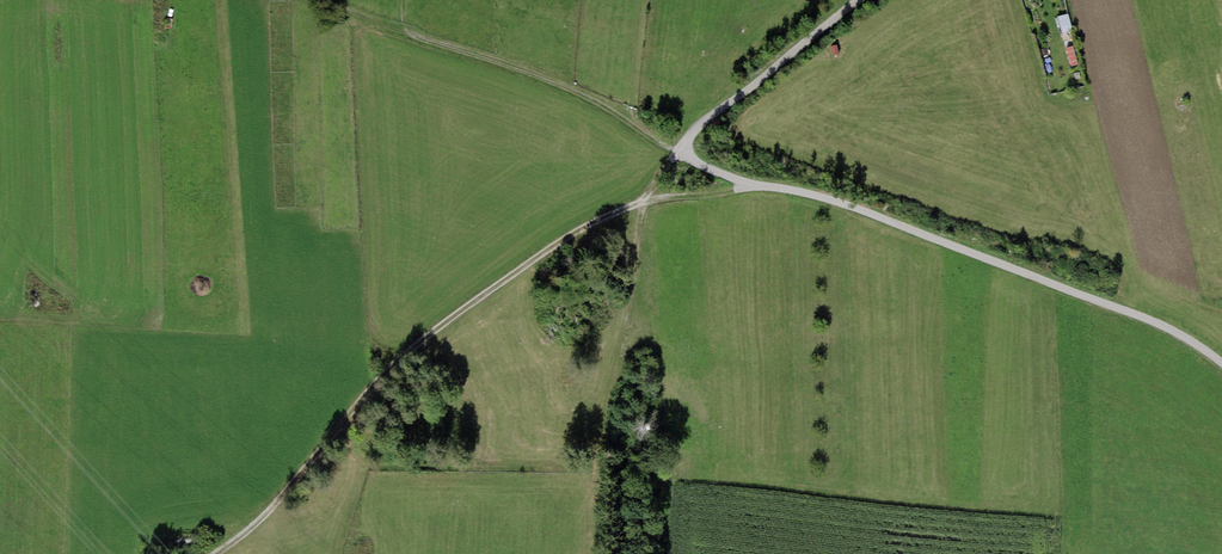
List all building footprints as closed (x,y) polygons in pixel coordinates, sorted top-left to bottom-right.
[(1068,13),(1058,16),(1063,33),(1073,30),(1068,13)]
